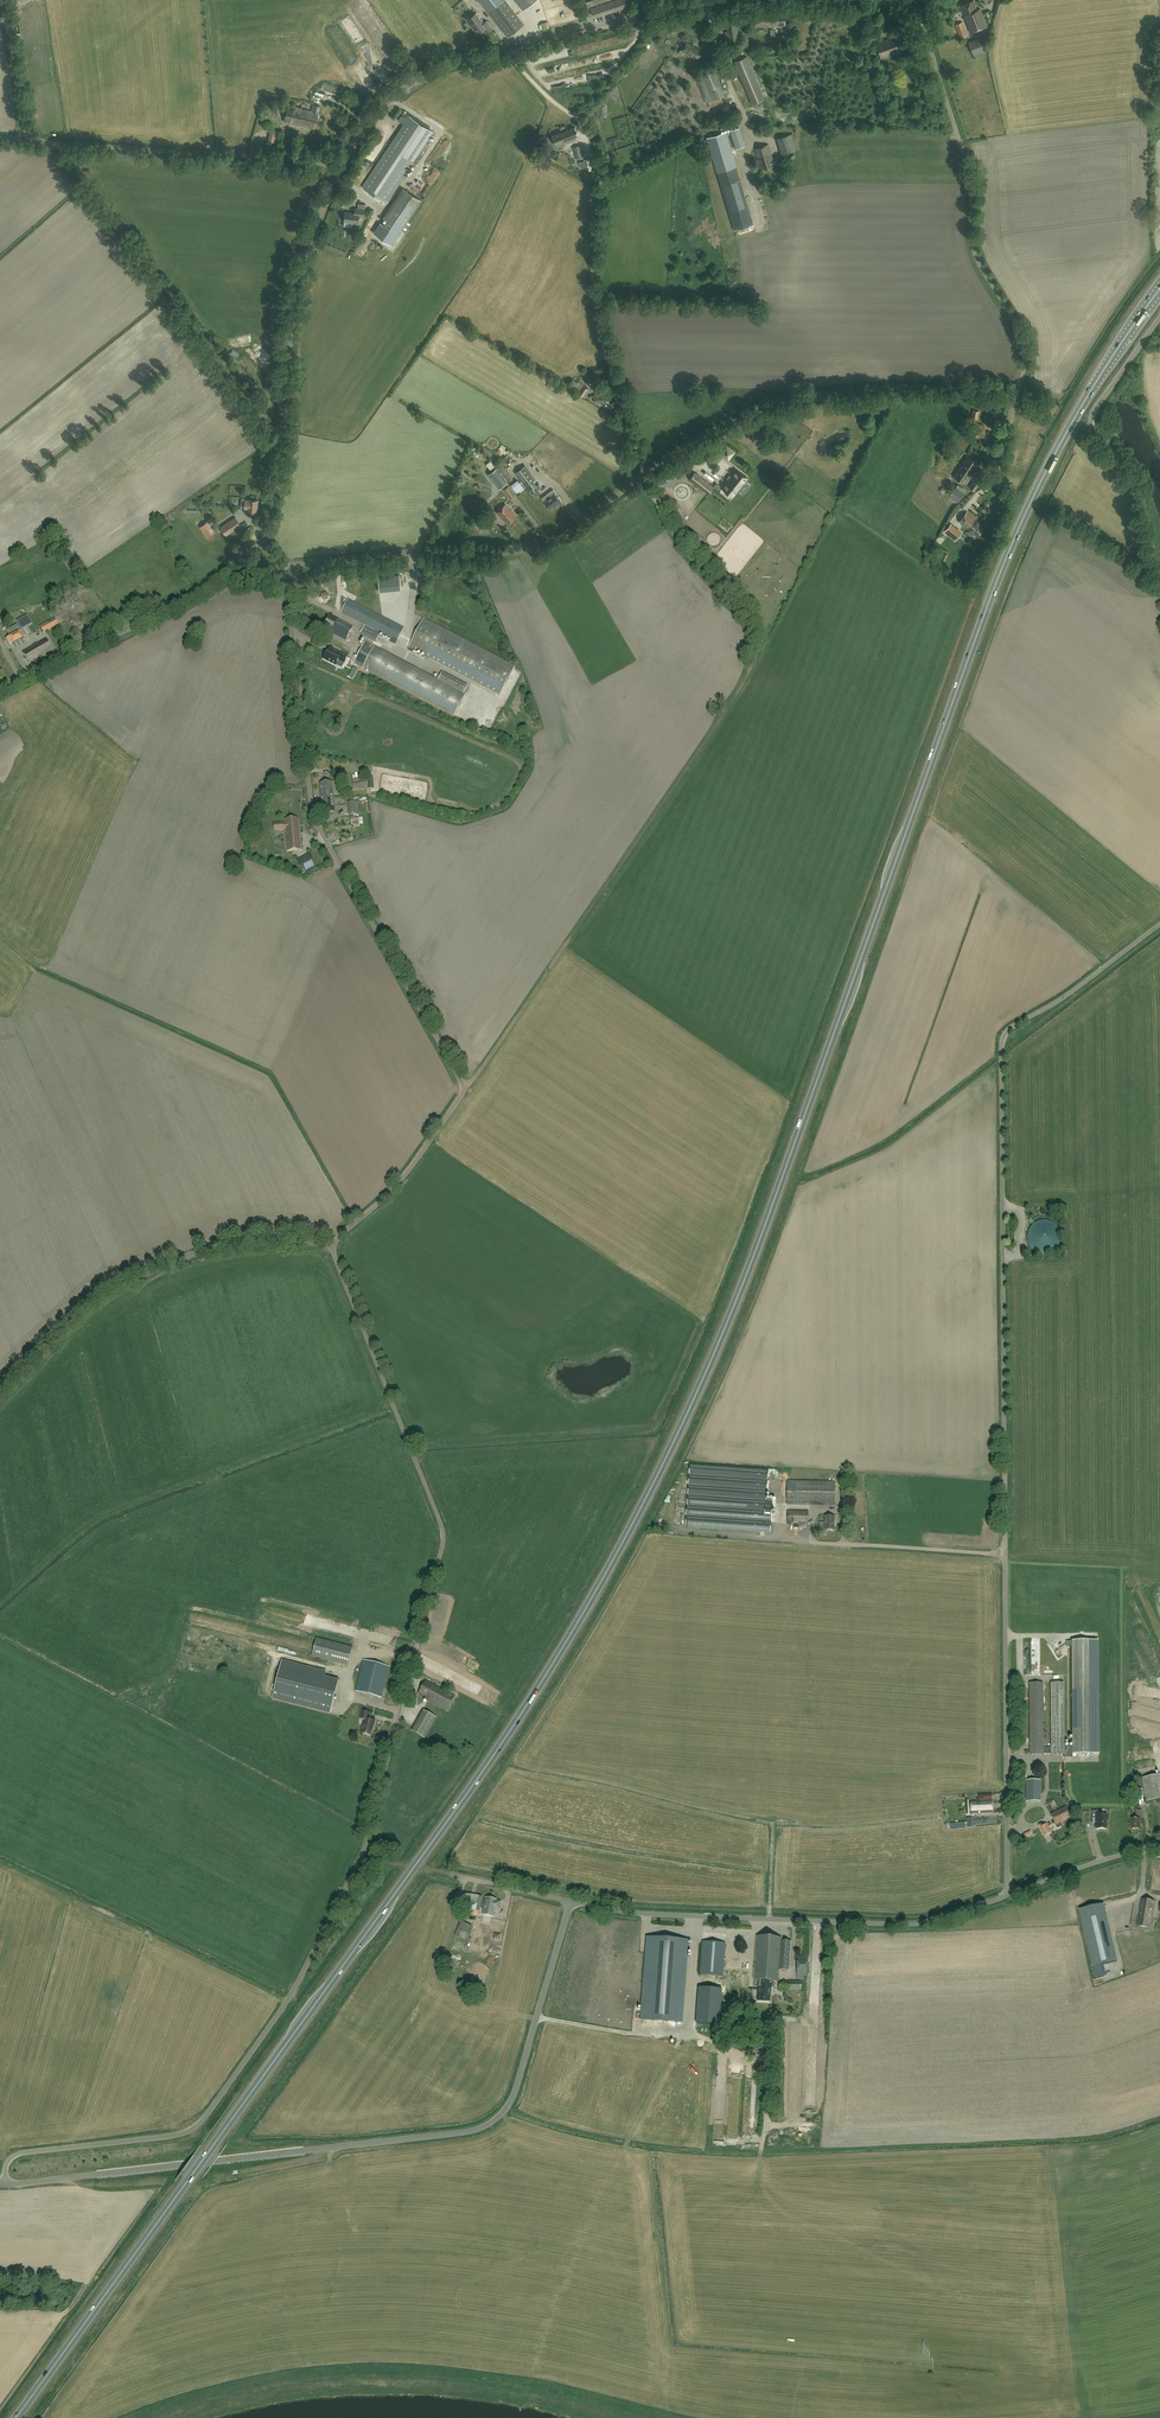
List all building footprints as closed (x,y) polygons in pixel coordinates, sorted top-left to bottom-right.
[(508,37),(524,24),(505,0),(504,0),(502,1),(501,0),(479,0),(508,37)] [(523,10),(536,0),(515,0),(523,10)] [(586,2),(589,10),(591,9),(594,16),(600,14),(627,5),(626,1),(625,0),(590,0),(586,2)] [(980,8),(977,9),(974,0),(973,0),(960,6),(962,11),(963,11),(971,31),(986,25),(980,8)] [(755,27),(785,26),(785,11),(777,11),(777,10),(754,10),(755,27)] [(466,20),(473,29),(478,25),(477,23),(481,19),(476,13),(470,17),(469,15),(468,15),(465,17),(465,18),(466,20)] [(478,25),(473,29),(477,34),(483,29),(486,33),(492,28),(486,20),(491,17),(488,14),(481,19),(477,23),(478,25)] [(740,25),(739,17),(723,19),(724,28),(728,27),(728,31),(724,31),(726,43),(738,41),(736,26),(740,25)] [(960,37),(967,35),(962,22),(955,25),(960,37)] [(891,54),(903,49),(898,35),(876,42),(881,58),(891,54)] [(972,51),(974,57),(986,52),(983,47),(981,41),(970,45),(972,51)] [(698,61),(701,55),(698,53),(699,50),(687,42),(682,50),(694,57),(693,58),(698,61)] [(752,104),(764,98),(746,56),(734,62),(752,104)] [(714,70),(702,75),(696,77),(705,102),(724,95),(714,70)] [(311,110),(300,108),(297,123),(315,128),(318,111),(320,105),(313,104),(311,110)] [(297,123),(300,108),(300,107),(292,105),(292,106),(287,105),(284,120),(297,123)] [(364,184),(388,200),(433,132),(403,112),(398,120),(403,124),(364,184)] [(567,139),(568,142),(577,139),(576,136),(578,135),(575,127),(563,131),(566,140),(567,139)] [(736,149),(745,146),(739,127),(730,130),(736,149)] [(563,131),(552,136),(553,139),(553,141),(554,140),(555,144),(557,147),(558,150),(564,148),(563,144),(568,142),(567,139),(566,140),(563,131)] [(753,224),(726,132),(707,138),(735,230),(739,229),(740,233),(751,230),(750,225),(753,224)] [(772,158),(768,145),(768,144),(755,148),(761,169),(774,165),(774,164),(779,162),(777,157),(772,158)] [(573,147),(576,156),(577,159),(584,156),(582,151),(580,145),(573,147)] [(426,169),(422,167),(412,185),(417,188),(428,167),(432,169),(433,167),(428,164),(426,169)] [(392,245),(399,235),(410,218),(392,206),(374,233),(392,245)] [(364,216),(365,209),(358,208),(356,208),(356,213),(345,212),(345,213),(344,212),(343,216),(345,216),(344,221),(353,222),(353,223),(358,224),(359,216),(364,216)] [(552,390),(557,382),(551,378),(546,386),(552,390)] [(583,396),(588,389),(583,386),(578,393),(583,396)] [(596,403),(609,400),(607,392),(590,396),(591,399),(594,398),(596,403)] [(985,439),(988,431),(983,430),(985,426),(976,423),(972,435),(976,436),(985,439)] [(964,483),(978,464),(966,455),(953,475),(964,483)] [(677,463),(659,475),(667,487),(685,475),(677,463)] [(532,494),(537,490),(531,483),(533,481),(523,467),(515,473),(526,487),(527,486),(532,494)] [(507,483),(496,468),(488,474),(499,489),(507,483)] [(733,496),(748,478),(737,469),(722,487),(733,496)] [(713,487),(695,472),(689,479),(708,494),(713,487)] [(513,482),(518,489),(524,485),(518,478),(513,482)] [(981,483),(975,479),(969,488),(975,492),(981,483)] [(949,495),(959,502),(967,490),(957,483),(949,495)] [(516,494),(509,485),(503,489),(510,499),(516,494)] [(556,504),(560,501),(555,494),(554,494),(552,491),(542,498),(545,501),(544,501),(549,508),(555,503),(556,504)] [(247,512),(257,513),(258,500),(248,499),(248,500),(245,500),(244,508),(248,508),(247,512)] [(505,504),(496,512),(507,524),(516,515),(505,504)] [(983,529),(983,527),(984,526),(975,519),(976,518),(967,511),(958,522),(970,531),(971,530),(977,535),(980,531),(982,530),(983,529)] [(220,527),(226,535),(241,525),(235,517),(220,527)] [(944,531),(952,537),(955,540),(958,537),(961,532),(950,523),(944,531)] [(208,528),(204,530),(207,538),(212,536),(208,528)] [(400,574),(378,576),(379,592),(401,590),(400,574)] [(374,630),(381,617),(348,599),(341,613),(364,625),(361,632),(377,640),(380,633),(374,630)] [(346,641),(353,627),(337,619),(329,615),(322,628),(346,641)] [(58,625),(54,618),(40,626),(43,632),(47,629),(48,630),(58,625)] [(382,618),(377,629),(389,634),(390,631),(398,634),(401,626),(382,618)] [(424,618),(407,651),(412,653),(414,650),(500,695),(515,667),(425,620),(426,619),(424,618)] [(10,645),(29,635),(25,629),(23,630),(22,630),(21,630),(18,626),(8,631),(10,635),(6,639),(10,645)] [(29,663),(52,650),(45,639),(36,644),(22,652),(29,663)] [(454,716),(465,694),(464,694),(467,686),(442,673),(438,680),(393,656),(365,642),(354,663),(382,678),(454,716)] [(330,648),(328,651),(327,651),(323,659),(336,665),(338,660),(344,663),(347,657),(335,651),(330,648)] [(505,702),(520,671),(514,668),(499,699),(505,702)] [(486,696),(484,693),(475,692),(475,693),(473,695),(472,694),(469,697),(467,697),(468,700),(472,698),(473,700),(476,703),(476,705),(485,706),(484,713),(486,716),(490,714),(496,721),(498,703),(500,707),(503,703),(497,703),(497,705),(494,709),(492,708),(489,705),(487,701),(487,700),(486,698),(486,696)] [(464,701),(457,712),(468,719),(472,712),(466,709),(469,704),(464,701)] [(479,727),(488,725),(487,721),(481,722),(480,718),(473,720),(473,722),(477,722),(479,727)] [(351,790),(367,789),(366,778),(350,779),(351,790)] [(321,799),(334,798),(333,782),(319,783),(321,799)] [(334,798),(321,799),(322,813),(335,812),(334,798)] [(348,803),(349,815),(356,814),(355,802),(348,803)] [(358,817),(351,819),(353,826),(360,824),(358,817)] [(288,851),(301,849),(298,818),(285,819),(288,851)] [(305,869),(314,865),(311,858),(302,862),(305,869)] [(1036,1222),(1035,1223),(1034,1223),(1033,1224),(1032,1225),(1031,1226),(1030,1227),(1030,1228),(1029,1229),(1029,1230),(1028,1231),(1028,1232),(1027,1234),(1027,1235),(1027,1236),(1027,1237),(1027,1239),(1027,1240),(1028,1241),(1028,1242),(1028,1243),(1029,1244),(1030,1245),(1030,1246),(1031,1247),(1032,1248),(1033,1249),(1034,1250),(1035,1251),(1036,1251),(1037,1252),(1038,1252),(1039,1253),(1040,1253),(1041,1253),(1043,1254),(1044,1254),(1045,1254),(1046,1253),(1048,1253),(1049,1253),(1050,1252),(1051,1252),(1052,1251),(1053,1251),(1054,1250),(1055,1249),(1056,1248),(1057,1247),(1058,1246),(1058,1245),(1059,1244),(1060,1243),(1060,1242),(1060,1241),(1061,1239),(1061,1238),(1061,1237),(1061,1236),(1061,1234),(1060,1233),(1060,1232),(1060,1231),(1059,1230),(1059,1229),(1058,1228),(1057,1227),(1056,1226),(1056,1225),(1055,1224),(1054,1223),(1053,1222),(1052,1222),(1050,1221),(1049,1221),(1048,1220),(1047,1220),(1046,1220),(1044,1220),(1043,1220),(1042,1220),(1041,1220),(1039,1221),(1038,1221),(1037,1222),(1036,1222)] [(685,1526),(770,1532),(772,1501),(766,1501),(768,1470),(690,1465),(685,1526)] [(835,1506),(835,1482),(788,1481),(787,1505),(835,1506)] [(808,1511),(787,1511),(787,1524),(808,1525),(808,1511)] [(834,1530),(834,1516),(825,1516),(825,1530),(834,1530)] [(312,1656),(348,1665),(353,1647),(317,1638),(312,1656)] [(1072,1641),(1072,1747),(1064,1747),(1064,1683),(1051,1683),(1051,1748),(1043,1748),(1043,1683),(1030,1683),(1030,1754),(1043,1754),(1051,1754),(1064,1754),(1064,1758),(1073,1758),(1073,1754),(1093,1754),(1098,1754),(1098,1640),(1092,1640),(1072,1641)] [(381,1697),(389,1666),(364,1660),(356,1691),(381,1697)] [(273,1698),(330,1713),(338,1682),(324,1678),(326,1673),(282,1662),(273,1698)] [(447,1711),(455,1696),(426,1680),(418,1695),(447,1711)] [(412,1731),(425,1738),(436,1717),(424,1710),(412,1731)] [(374,1727),(376,1721),(369,1719),(370,1713),(362,1711),(360,1719),(365,1720),(362,1733),(371,1735),(373,1727),(374,1727)] [(1159,1775),(1142,1778),(1147,1802),(1159,1799),(1159,1775)] [(1026,1780),(1026,1795),(1026,1801),(1040,1801),(1040,1794),(1040,1780),(1026,1780)] [(1135,1790),(1137,1799),(1145,1798),(1143,1789),(1135,1790)] [(991,1794),(978,1794),(978,1800),(970,1800),(971,1813),(992,1812),(991,1794)] [(1062,1826),(1061,1823),(1070,1819),(1065,1809),(1050,1815),(1055,1826),(1056,1829),(1062,1826)] [(1136,1810),(1136,1813),(1136,1818),(1131,1819),(1131,1829),(1140,1829),(1140,1819),(1142,1819),(1142,1810),(1136,1810)] [(1106,1829),(1106,1820),(1106,1814),(1099,1814),(1099,1811),(1092,1811),(1092,1818),(1096,1818),(1096,1829),(1106,1829)] [(1045,1834),(1051,1831),(1047,1823),(1041,1826),(1045,1834)] [(1037,1859),(1050,1853),(1039,1828),(1025,1834),(1037,1859)] [(478,1916),(482,1897),(481,1896),(471,1894),(464,1893),(461,1907),(464,1908),(463,1913),(478,1916)] [(486,1898),(482,1914),(493,1916),(495,1909),(499,1910),(500,1901),(496,1901),(496,1900),(486,1898)] [(1151,1928),(1155,1902),(1141,1899),(1137,1926),(1151,1928)] [(1093,1967),(1117,1961),(1106,1915),(1104,1903),(1079,1909),(1082,1921),(1093,1967)] [(492,1929),(502,1930),(503,1921),(492,1920),(492,1929)] [(779,1981),(779,1970),(788,1971),(790,1941),(781,1940),(782,1938),(756,1936),(753,1980),(755,1980),(754,1986),(758,1987),(757,2001),(770,2002),(771,1988),(773,1988),(774,1981),(779,1981)] [(682,2022),(688,1941),(688,1940),(647,1937),(641,2019),(682,2022)] [(723,1977),(725,1943),(702,1942),(700,1975),(723,1977)] [(807,1976),(808,1957),(798,1956),(796,1975),(807,1976)] [(779,1991),(801,1990),(801,1981),(784,1981),(784,1983),(779,1983),(779,1991)] [(721,1989),(698,1988),(696,2023),(718,2024),(721,1989)]
